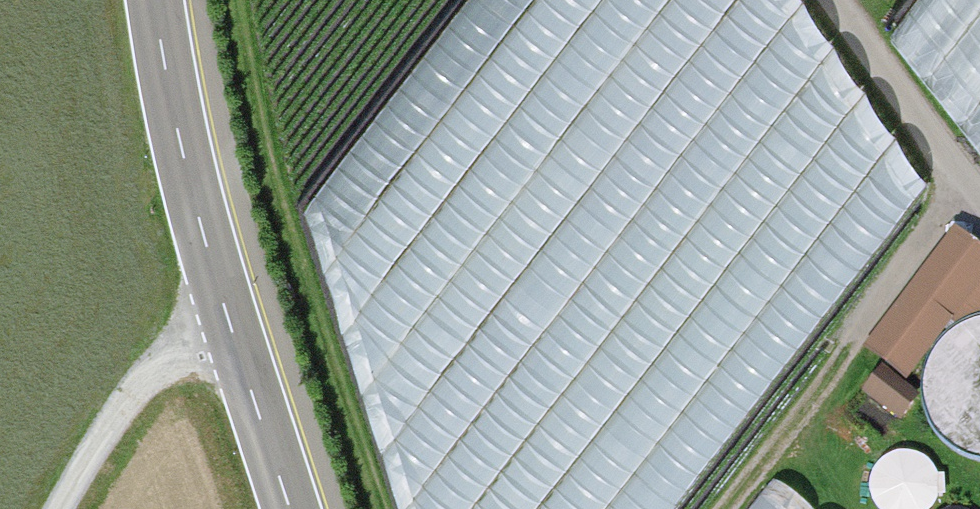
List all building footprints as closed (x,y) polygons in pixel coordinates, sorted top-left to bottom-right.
[(406,93),(415,508),(668,508),(685,485),(733,453),(871,258),(871,266),(934,177),(816,0),(472,0),(406,93)] [(866,357),(911,389),(968,308),(979,317),(979,263),(949,241),(866,357)] [(956,452),(979,463),(979,336),(961,343),(942,360),(931,384),(930,409),(939,433),(956,452)] [(878,508),(930,508),(932,506),(936,491),(931,475),(919,464),(903,460),(888,465),(876,477),(873,492),(877,508),(878,508)] [(765,476),(742,508),(812,508),(765,476)]
